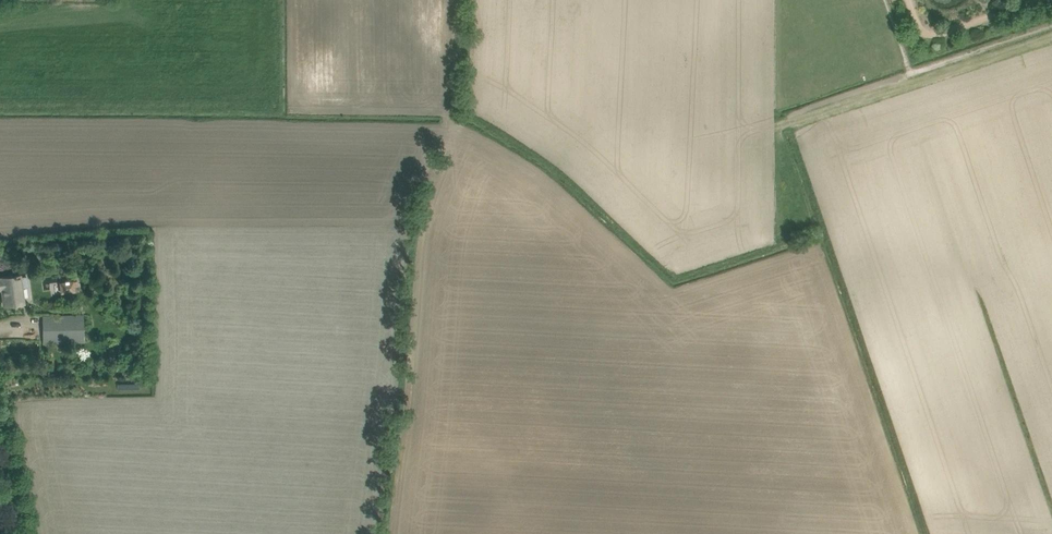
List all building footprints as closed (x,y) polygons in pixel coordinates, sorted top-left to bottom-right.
[(0,280),(0,289),(3,289),(3,294),(5,305),(16,304),(26,302),(22,276),(14,277),(3,279),(2,279),(2,280),(0,280)] [(43,294),(56,291),(55,282),(42,285),(43,294)] [(44,343),(84,342),(84,315),(43,317),(44,343)] [(74,355),(82,356),(83,346),(75,346),(74,355)]
